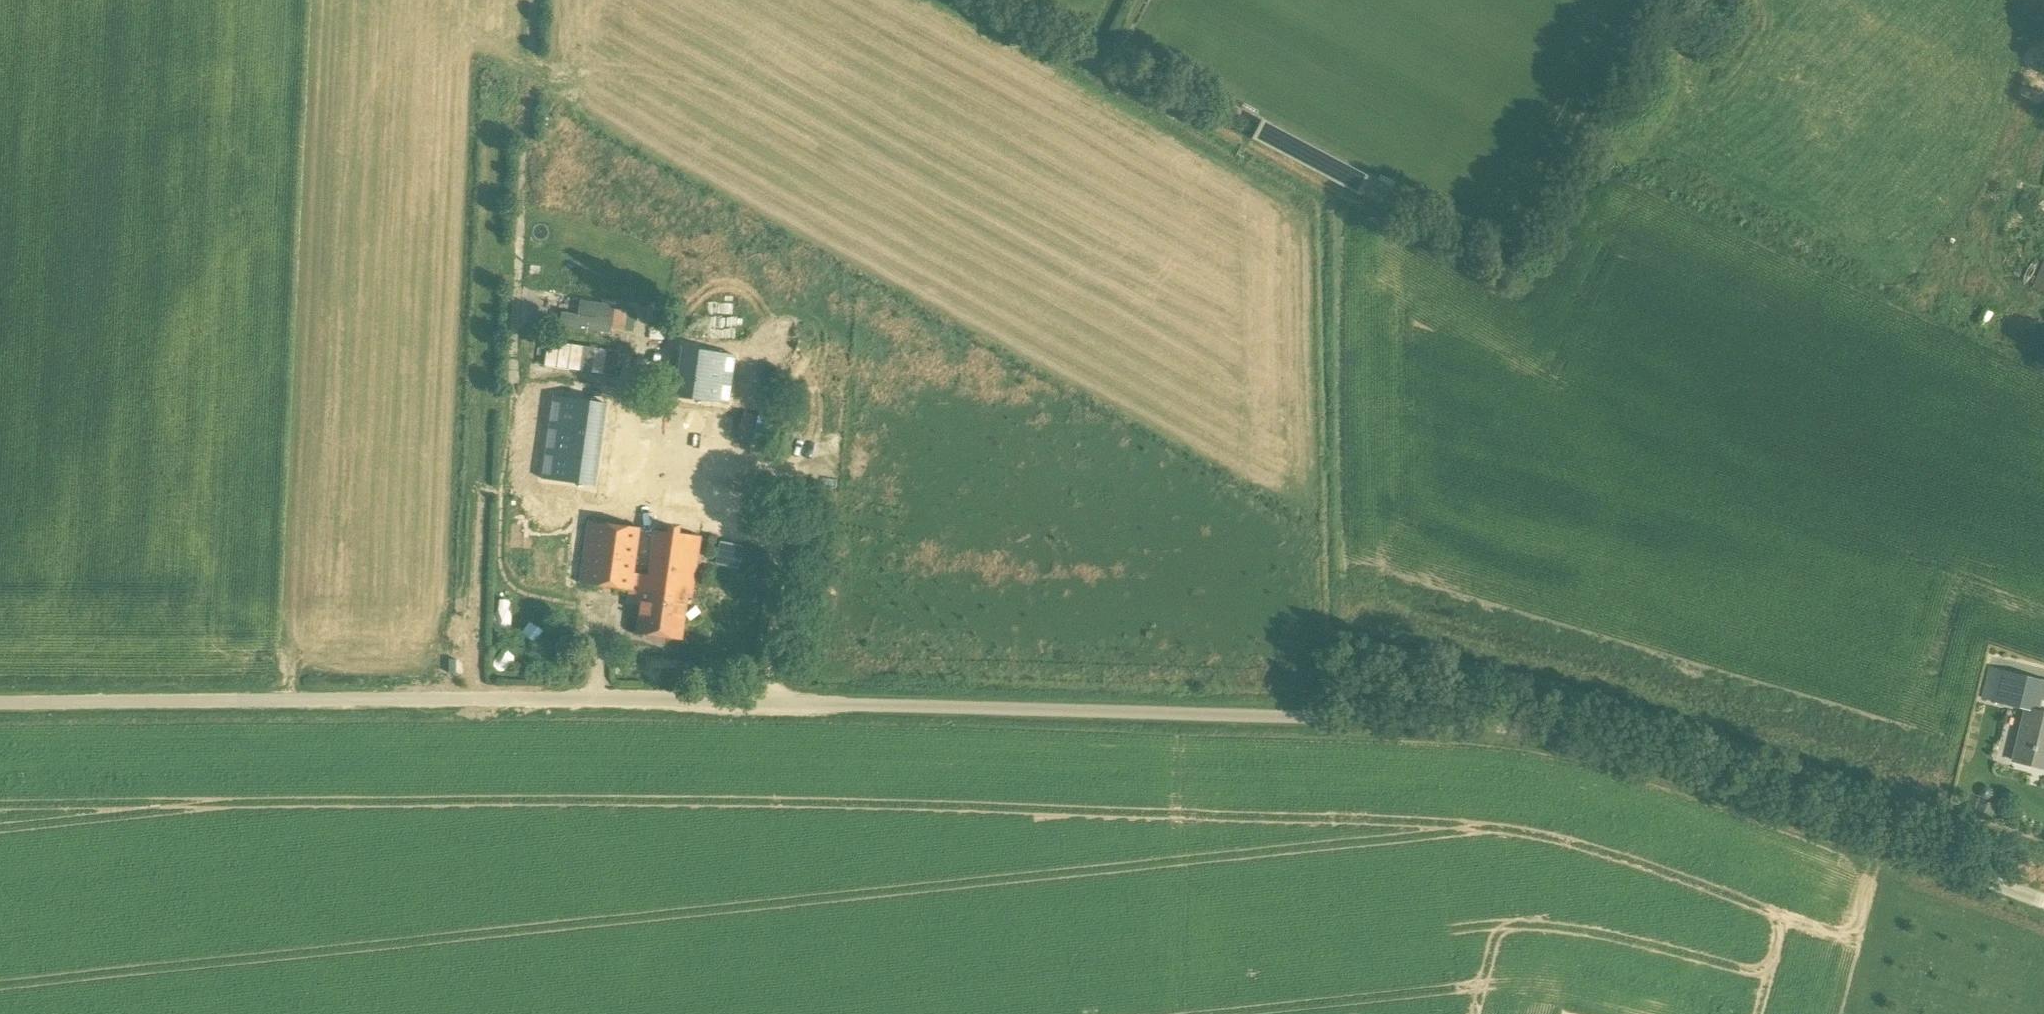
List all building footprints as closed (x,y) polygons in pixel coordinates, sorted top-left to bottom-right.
[(724,379),(727,354),(686,348),(682,373),(724,379)] [(721,404),(724,379),(682,373),(679,398),(721,404)] [(600,431),(604,403),(562,397),(558,425),(600,431)] [(596,458),(600,431),(558,425),(555,452),(596,458)] [(592,486),(596,458),(555,452),(551,480),(592,486)] [(691,597),(699,536),(588,521),(579,582),(642,590),(636,631),(680,637),(685,596),(691,597)] [(1989,667),(1982,698),(2025,708),(2012,761),(2043,769),(2043,712),(2038,711),(2041,698),(2043,699),(2043,680),(1989,667)]
